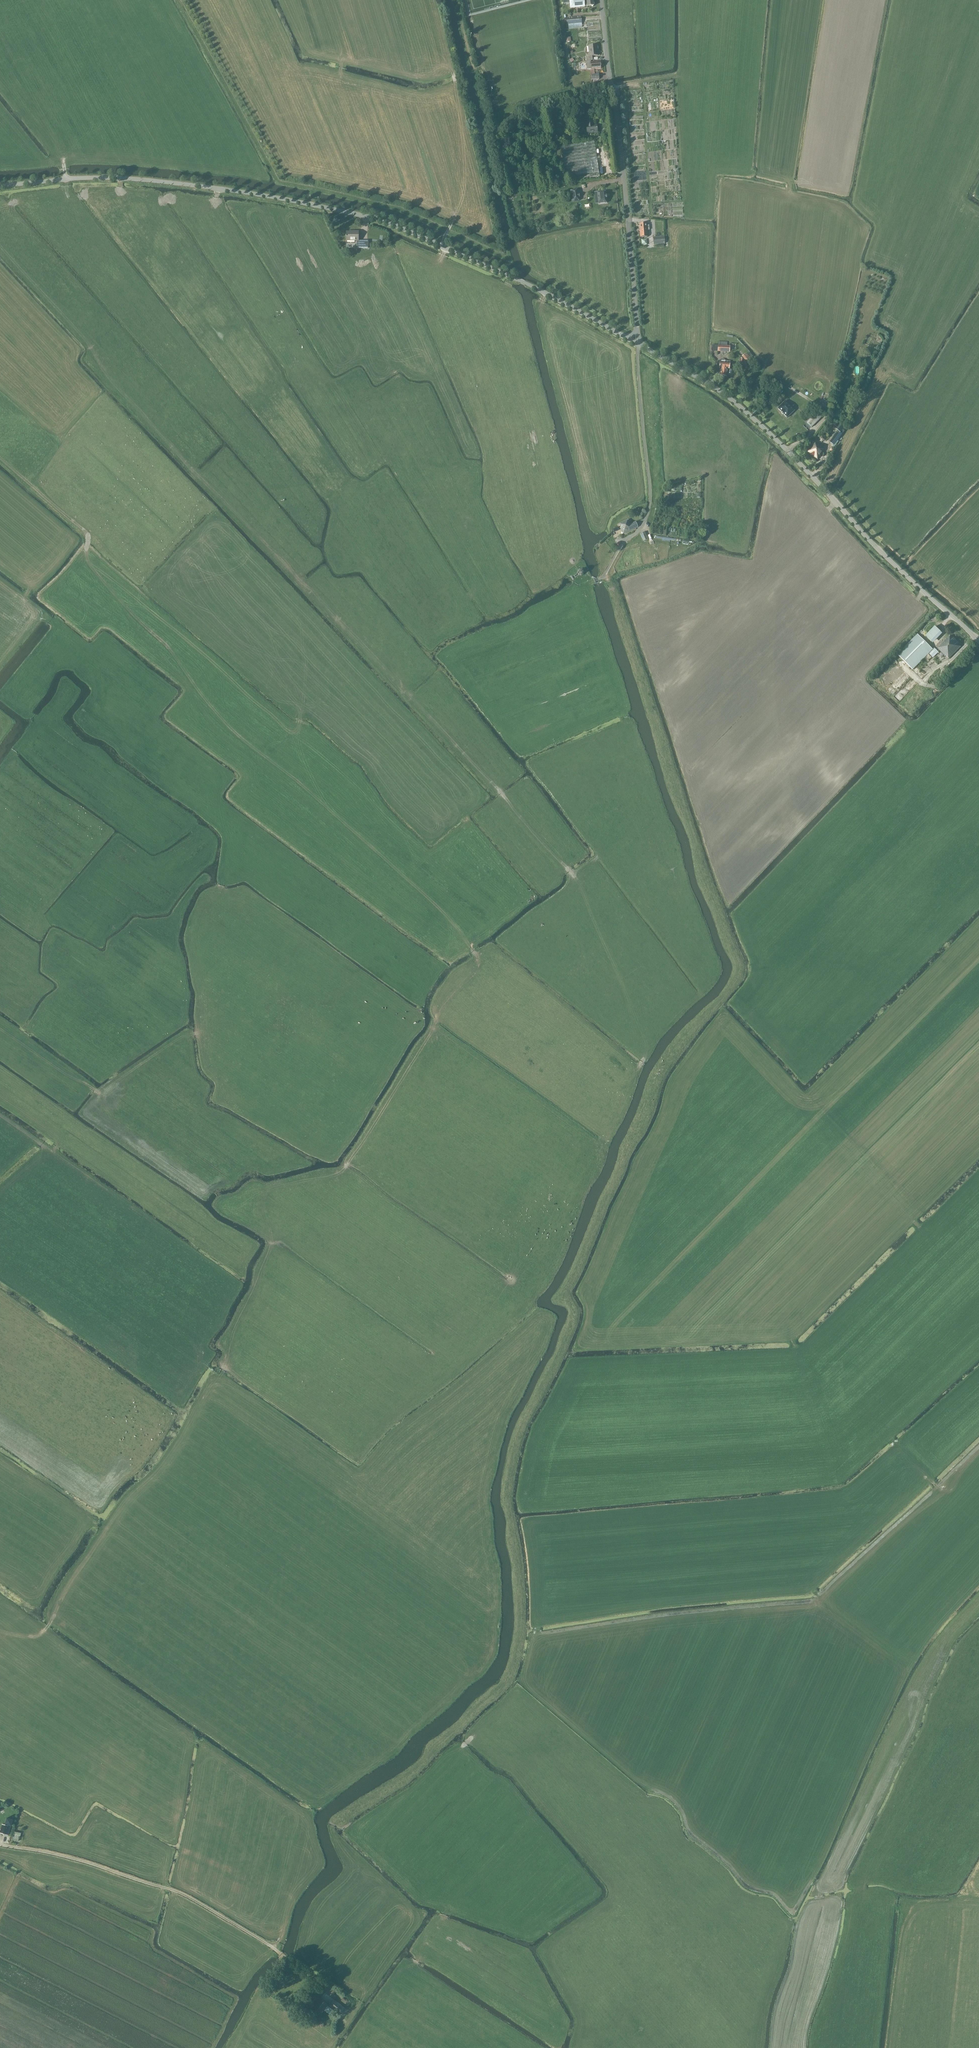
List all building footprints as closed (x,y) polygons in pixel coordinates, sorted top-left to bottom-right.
[(570,8),(577,8),(585,7),(594,6),(593,0),(565,0),(566,9),(570,8)] [(582,23),(581,16),(567,18),(568,25),(569,28),(582,27),(582,23)] [(586,56),(586,61),(591,60),(592,60),(592,56),(598,55),(597,45),(588,46),(589,56),(586,56)] [(591,60),(586,61),(587,69),(601,68),(600,62),(591,62),(591,60)] [(656,82),(644,83),(645,99),(653,99),(653,100),(657,100),(656,82)] [(659,89),(659,94),(665,94),(665,97),(668,97),(668,92),(671,92),(671,89),(659,89)] [(639,100),(628,100),(629,115),(632,115),(632,114),(635,114),(635,111),(640,111),(639,100)] [(587,133),(598,132),(597,125),(594,126),(593,119),(586,120),(587,126),(586,126),(587,133)] [(559,146),(563,177),(599,172),(594,140),(559,146)] [(643,140),(630,141),(631,160),(634,160),(634,169),(644,169),(644,152),(643,140)] [(606,191),(597,192),(598,204),(607,203),(606,198),(607,198),(606,196),(607,196),(606,196),(606,191)] [(639,229),(640,232),(640,237),(648,237),(647,230),(649,230),(649,225),(647,225),(647,223),(639,224),(640,229),(639,229)] [(357,248),(368,248),(368,240),(359,241),(359,232),(351,232),(346,232),(346,241),(357,241),(357,248)] [(654,244),(665,244),(664,236),(654,237),(654,244)] [(747,362),(751,359),(747,354),(746,355),(745,354),(742,357),(747,362)] [(723,359),(721,359),(720,362),(719,373),(721,374),(720,376),(727,377),(727,374),(729,374),(730,374),(731,373),(732,370),(731,369),(729,369),(730,363),(727,362),(727,361),(723,361),(723,359)] [(794,410),(785,401),(778,408),(778,409),(778,408),(781,412),(784,414),(787,417),(787,418),(788,417),(787,417),(794,410)] [(814,415),(807,423),(812,427),(819,420),(814,415)] [(835,428),(838,431),(841,433),(844,428),(838,423),(835,428)] [(842,434),(841,433),(838,431),(829,442),(835,446),(838,441),(837,441),(842,434)] [(814,441),(807,452),(817,459),(824,450),(821,448),(822,447),(814,441)] [(699,479),(680,483),(682,489),(696,487),(695,484),(700,483),(699,479)] [(628,520),(619,524),(621,528),(620,528),(623,534),(637,527),(635,522),(630,525),(628,520)] [(933,644),(942,634),(935,626),(926,636),(933,644)] [(913,670),(917,665),(929,654),(933,658),(940,651),(945,656),(946,656),(949,659),(961,647),(950,636),(937,648),(936,650),(934,648),(933,650),(918,634),(897,654),(913,670)] [(0,1831),(0,1833),(8,1835),(12,1820),(6,1818),(5,1824),(5,1825),(2,1824),(0,1831)] [(14,1832),(12,1840),(18,1841),(19,1837),(20,1837),(21,1833),(21,1832),(19,1831),(20,1830),(20,1828),(16,1827),(15,1830),(14,1832)] [(309,1995),(305,2000),(309,2003),(306,2006),(311,2010),(311,2011),(319,2017),(322,2014),(326,2017),(328,2014),(334,2018),(338,2013),(340,2015),(345,2008),(334,2000),(329,2007),(328,2006),(328,2005),(320,1998),(315,2005),(313,2003),(316,2000),(309,1995)]
